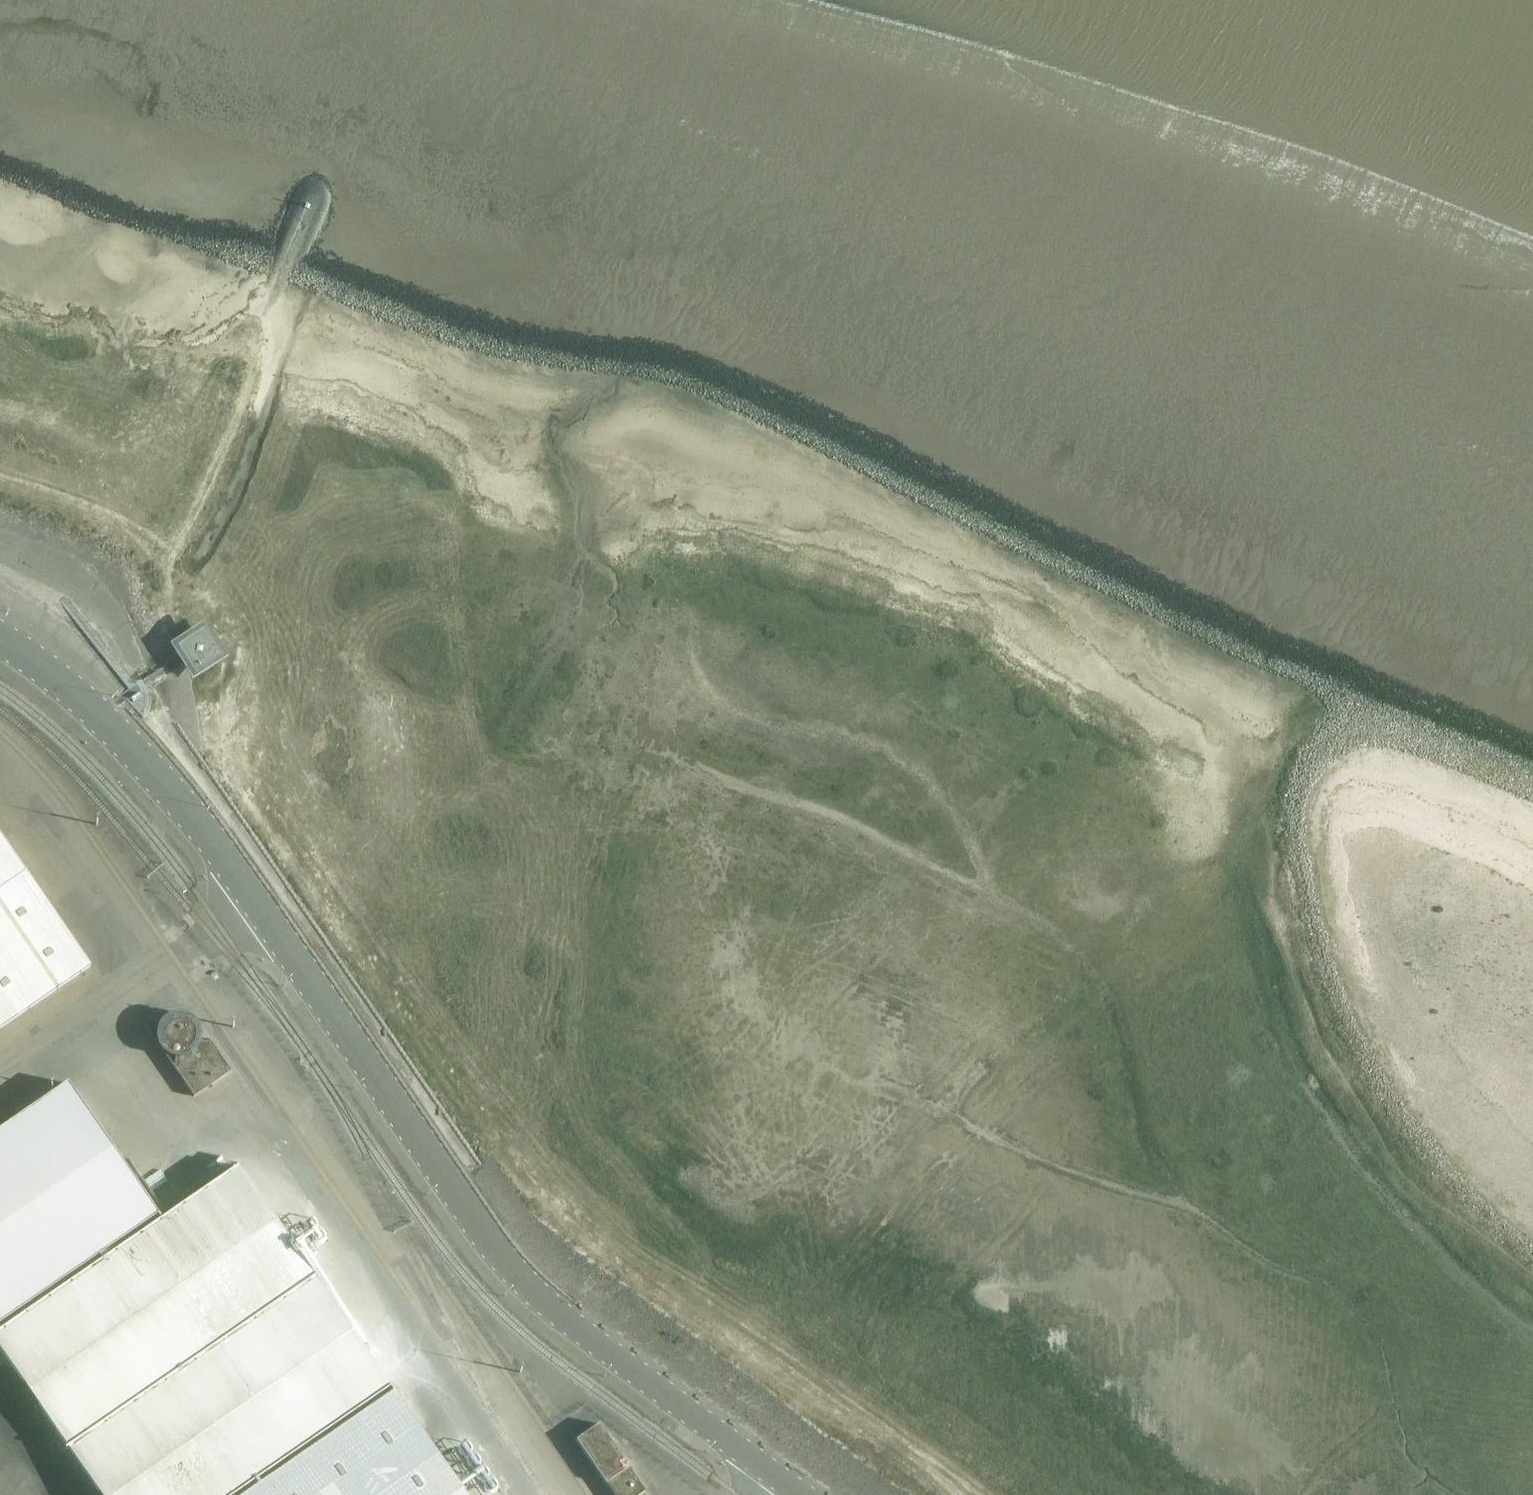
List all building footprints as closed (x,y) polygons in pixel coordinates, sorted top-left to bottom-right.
[(193,674),(220,656),(203,629),(175,647),(193,674)] [(89,966),(0,838),(0,1027),(89,966)] [(186,1014),(177,1013),(169,1014),(161,1020),(156,1027),(156,1030),(145,1029),(192,1096),(229,1071),(208,1040),(200,1039),(200,1035),(193,1019),(186,1014)] [(157,1214),(65,1082),(0,1128),(0,1323),(157,1214)] [(66,1447),(313,1277),(234,1161),(157,1214),(0,1323),(0,1351),(66,1447)] [(313,1277),(66,1447),(99,1494),(244,1494),(393,1392),(313,1277)] [(393,1392),(244,1494),(464,1494),(393,1392)] [(615,1494),(640,1494),(645,1492),(600,1424),(577,1440),(615,1494)]
